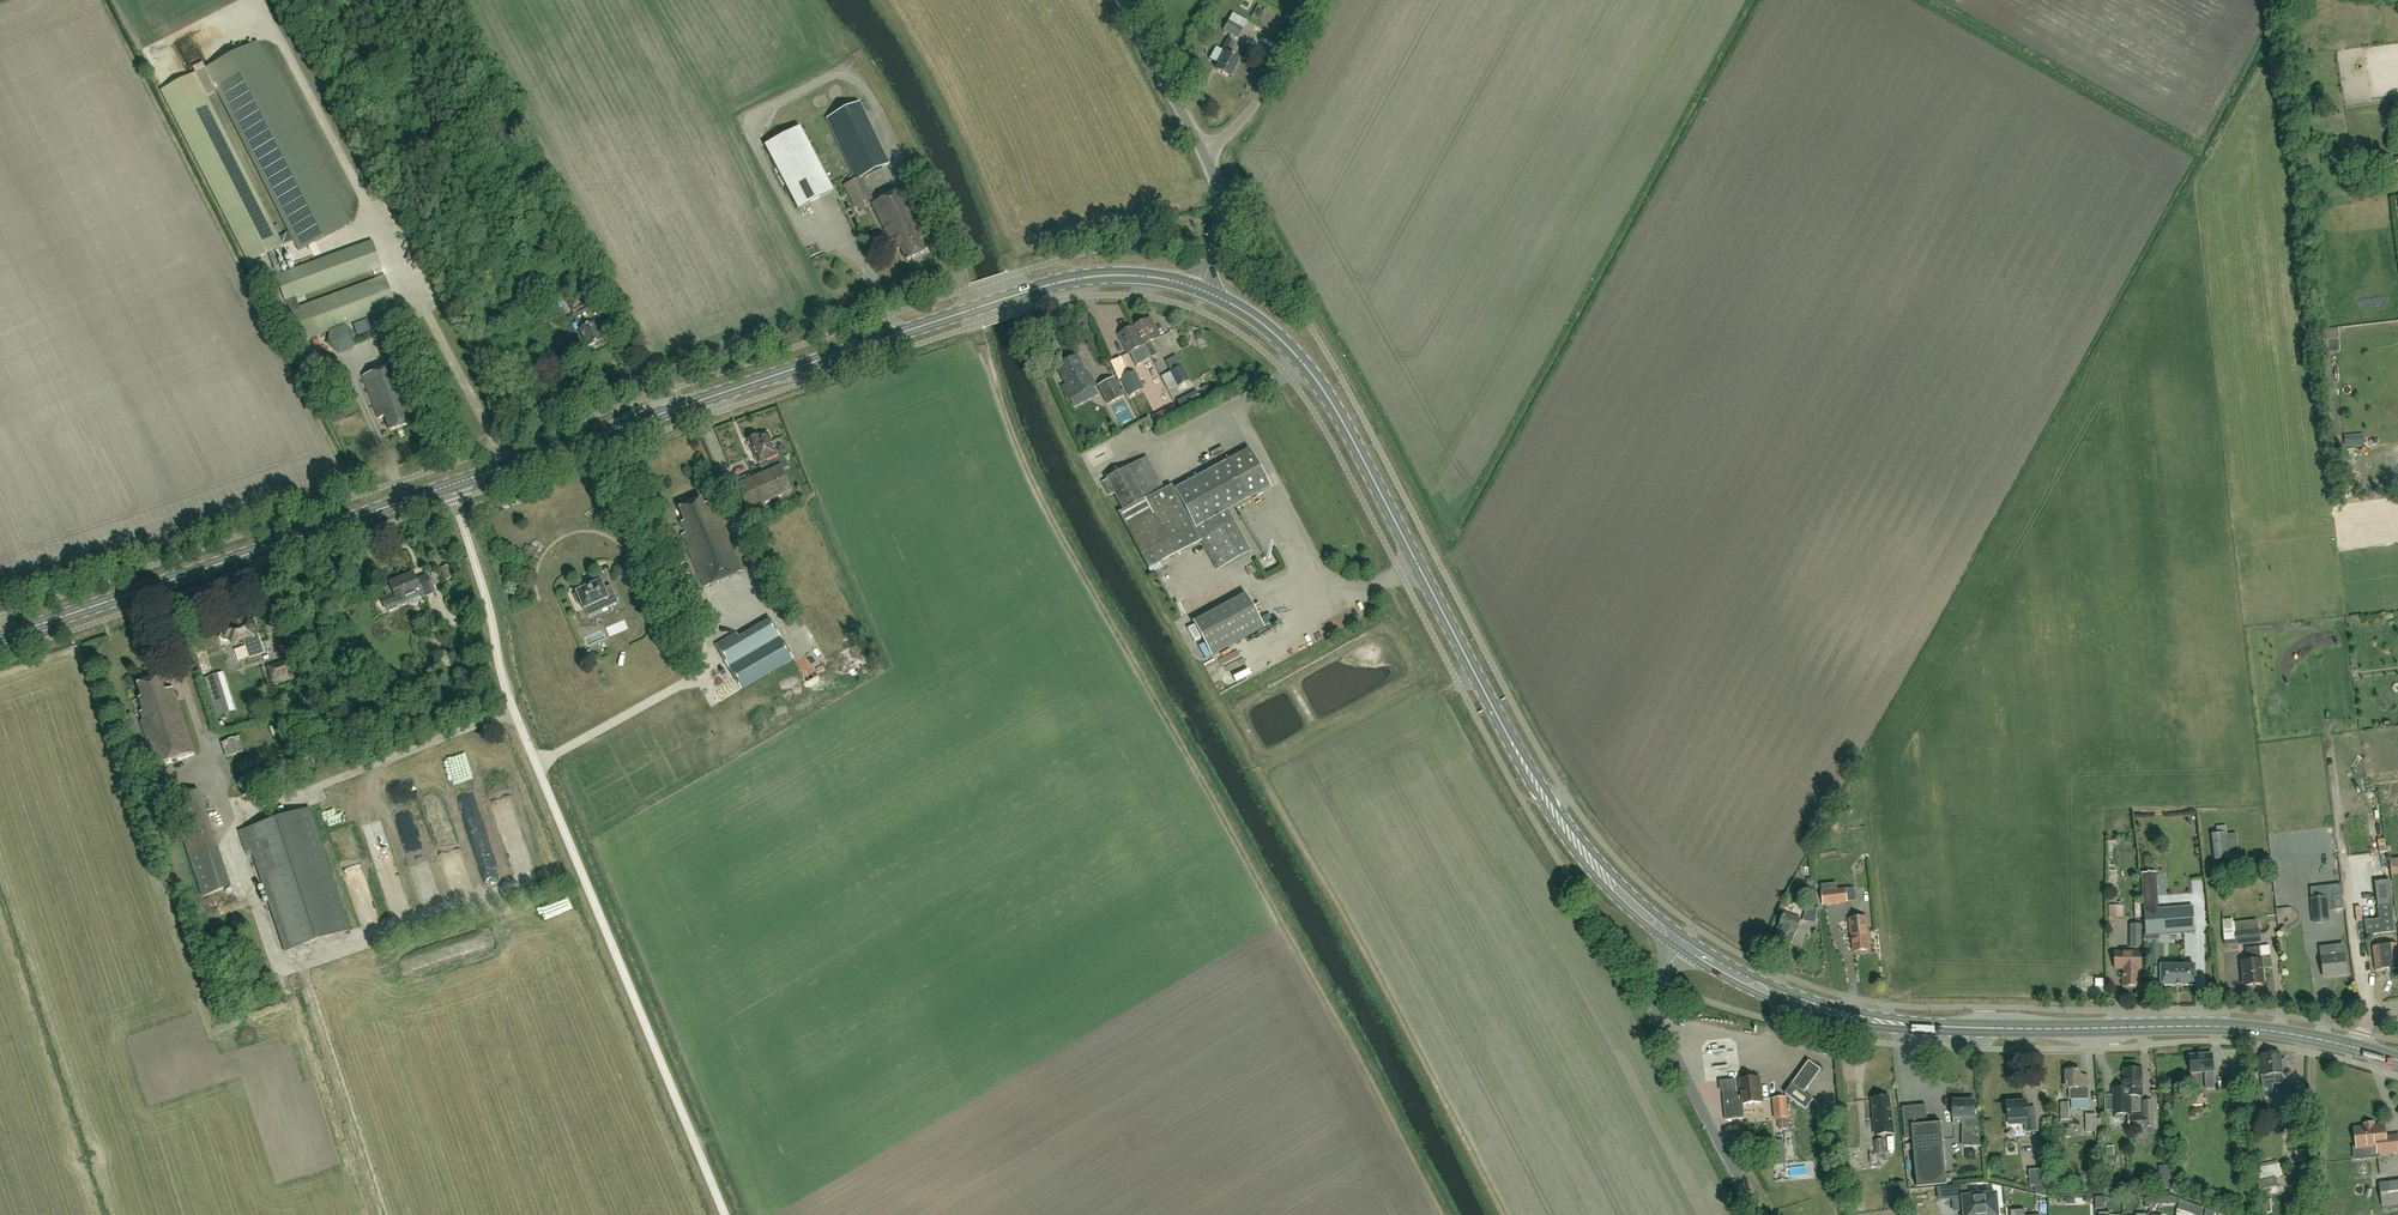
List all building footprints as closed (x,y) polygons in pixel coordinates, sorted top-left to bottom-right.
[(1233,13),(1229,20),(1223,30),(1238,38),(1247,21),(1233,13)] [(160,90),(249,263),(283,246),(278,234),(288,229),(293,239),(345,212),(250,31),(201,57),(284,221),(274,226),(195,73),(160,90)] [(1230,77),(1240,60),(1230,54),(1236,44),(1228,40),(1222,51),(1226,52),(1216,70),(1230,77)] [(860,179),(889,165),(859,103),(827,119),(857,180),(845,185),(856,207),(870,200),(860,179)] [(802,126),(766,143),(797,208),(833,191),(802,126)] [(2392,159),(2394,175),(2385,177),(2385,182),(2397,180),(2397,158),(2392,159)] [(2357,174),(2359,186),(2369,185),(2367,172),(2357,174)] [(922,238),(925,236),(927,241),(932,238),(930,233),(927,235),(904,188),(872,204),(890,242),(893,241),(897,250),(900,248),(907,261),(928,251),(922,238)] [(300,308),(296,298),(381,266),(372,241),(276,277),(286,301),(292,311),(303,339),(396,305),(385,277),(300,308)] [(591,290),(599,286),(595,278),(587,282),(591,290)] [(593,322),(609,314),(602,301),(586,310),(589,315),(581,319),(584,327),(579,329),(588,348),(603,340),(593,322)] [(1145,345),(1144,346),(1150,358),(1157,355),(1150,342),(1160,338),(1150,318),(1143,322),(1142,319),(1136,322),(1137,325),(1135,326),(1145,345)] [(354,349),(355,335),(343,325),(330,330),(328,346),(340,354),(354,349)] [(1144,346),(1145,345),(1135,326),(1134,326),(1118,334),(1128,354),(1129,353),(1132,359),(1140,355),(1137,349),(1144,346)] [(1068,399),(1095,386),(1090,376),(1087,377),(1076,357),(1057,367),(1067,385),(1062,387),(1068,399)] [(405,410),(412,407),(396,364),(362,377),(379,419),(385,417),(390,432),(410,424),(405,410)] [(1177,387),(1189,381),(1182,367),(1170,373),(1177,387)] [(1130,396),(1143,389),(1134,372),(1121,379),(1130,396)] [(1108,404),(1122,397),(1113,379),(1099,386),(1108,404)] [(1196,390),(1176,400),(1181,410),(1201,400),(1196,390)] [(1174,406),(1152,417),(1158,429),(1180,418),(1174,406)] [(1127,411),(1119,416),(1126,428),(1134,422),(1127,411)] [(1147,430),(1153,426),(1149,417),(1142,421),(1147,430)] [(748,511),(791,492),(781,469),(786,467),(779,451),(775,453),(767,435),(759,439),(758,436),(748,440),(758,463),(759,463),(763,474),(736,485),(748,511)] [(1110,444),(1091,454),(1095,461),(1113,451),(1110,444)] [(1141,557),(1195,528),(1218,570),(1251,552),(1228,510),(1270,488),(1249,449),(1166,494),(1146,457),(1106,479),(1110,486),(1108,487),(1106,491),(1108,495),(1111,497),(1115,495),(1126,515),(1120,518),(1141,557)] [(704,588),(743,571),(712,501),(704,504),(702,498),(679,508),(685,521),(681,523),(685,533),(681,535),(704,588)] [(445,580),(454,578),(451,566),(441,568),(445,580)] [(390,583),(394,594),(382,599),(386,610),(388,608),(389,611),(398,608),(397,605),(407,601),(406,598),(420,592),(422,597),(434,592),(428,576),(416,581),(413,574),(390,583)] [(574,595),(578,604),(580,603),(583,610),(604,600),(607,608),(618,603),(613,591),(606,594),(600,580),(575,592),(576,594),(574,595)] [(1193,623),(1211,656),(1264,628),(1246,594),(1193,623)] [(244,639),(248,653),(250,658),(264,653),(257,634),(253,621),(243,624),(241,618),(230,622),(231,624),(223,627),(225,632),(222,633),(220,635),(220,637),(221,639),(223,640),(225,640),(227,640),(231,638),(232,643),(244,639)] [(715,644),(728,667),(780,637),(770,619),(739,637),(736,632),(715,644)] [(292,659),(268,667),(273,682),(297,673),(292,659)] [(155,766),(194,752),(172,688),(164,690),(159,677),(136,684),(141,698),(138,699),(142,712),(140,713),(142,721),(140,721),(155,766)] [(326,737),(329,745),(333,760),(342,757),(337,742),(335,734),(330,735),(326,737)] [(228,757),(242,752),(237,738),(223,743),(228,757)] [(504,831),(517,875),(534,870),(511,786),(492,792),(503,831),(504,831)] [(206,794),(200,796),(199,791),(198,791),(171,800),(204,897),(231,888),(202,803),(208,801),(206,794)] [(445,799),(427,804),(453,892),(473,886),(462,851),(453,854),(442,817),(449,814),(445,799)] [(286,951),(350,930),(309,809),(240,832),(247,853),(252,851),(286,951)] [(2231,859),(2230,850),(2239,849),(2237,834),(2228,835),(2228,833),(2227,833),(2226,826),(2216,827),(2217,835),(2212,835),(2215,861),(2231,859)] [(341,857),(358,849),(355,843),(338,851),(341,857)] [(2156,873),(2144,873),(2144,882),(2156,882),(2156,873)] [(2391,903),(2390,879),(2376,880),(2377,904),(2391,903)] [(1837,884),(1821,885),(1823,906),(1848,904),(1847,889),(1838,890),(1837,884)] [(2335,911),(2344,909),(2343,896),(2333,897),(2335,911)] [(2313,923),(2329,922),(2327,897),(2311,898),(2313,923)] [(2149,911),(2145,911),(2147,935),(2194,931),(2193,907),(2192,908),(2191,898),(2190,898),(2164,900),(2149,901),(2149,911)] [(235,905),(236,911),(249,908),(247,902),(235,905)] [(2364,921),(2366,936),(2395,932),(2391,903),(2377,905),(2379,919),(2364,921)] [(2109,906),(2109,919),(2117,919),(2117,906),(2109,906)] [(1816,924),(1821,924),(1823,912),(1818,911),(1818,909),(1808,907),(1802,921),(1816,924)] [(1796,933),(1801,920),(1785,914),(1770,951),(1780,955),(1786,941),(1792,943),(1796,933)] [(1864,919),(1859,919),(1849,920),(1851,932),(1852,932),(1854,951),(1870,950),(1867,930),(1866,930),(1864,919)] [(2257,920),(2233,923),(2232,919),(2222,920),(2225,946),(2261,942),(2259,930),(2258,930),(2257,920)] [(2141,926),(2130,926),(2130,948),(2141,948),(2141,926)] [(2396,944),(2373,947),(2376,970),(2375,970),(2375,971),(2397,968),(2397,956),(2396,944)] [(2270,956),(2270,952),(2269,946),(2259,947),(2250,948),(2252,961),(2242,962),(2244,986),(2264,984),(2261,960),(2260,960),(2260,957),(2270,956)] [(2115,971),(2123,970),(2123,986),(2139,986),(2139,970),(2142,970),(2142,951),(2114,951),(2115,971)] [(2324,977),(2347,974),(2345,955),(2322,958),(2324,977)] [(2195,986),(2195,966),(2161,966),(2161,986),(2195,986)] [(2241,1070),(2257,1070),(2257,1054),(2241,1053),(2241,1070)] [(2261,1075),(2262,1086),(2263,1098),(2275,1096),(2273,1085),(2283,1084),(2281,1074),(2282,1073),(2282,1069),(2286,1068),(2285,1060),(2281,1060),(2280,1054),(2280,1053),(2261,1055),(2262,1056),(2264,1075),(2261,1075)] [(2214,1089),(2214,1083),(2213,1072),(2214,1072),(2212,1054),(2190,1056),(2191,1073),(2205,1072),(2207,1090),(2214,1089)] [(2132,1115),(2132,1097),(2141,1096),(2141,1075),(2138,1075),(2138,1070),(2124,1070),(2125,1088),(2112,1088),(2113,1116),(2132,1115)] [(2064,1081),(2064,1086),(2066,1087),(2066,1088),(2070,1088),(2070,1099),(2071,1099),(2071,1110),(2088,1110),(2088,1099),(2088,1076),(2080,1076),(2080,1071),(2066,1071),(2066,1080),(2064,1081)] [(1762,1102),(1760,1078),(1740,1080),(1742,1096),(1737,1096),(1736,1089),(1722,1091),(1725,1121),(1745,1119),(1743,1104),(1762,1102)] [(1796,1080),(1785,1094),(1806,1110),(1813,1100),(1805,1094),(1808,1089),(1796,1080)] [(2193,1106),(2207,1105),(2207,1099),(2203,1099),(2203,1095),(2192,1096),(2193,1106)] [(2286,1110),(2289,1109),(2289,1113),(2300,1112),(2300,1108),(2299,1095),(2284,1097),(2286,1110)] [(1875,1135),(1893,1133),(1889,1097),(1872,1099),(1875,1118),(1873,1118),(1875,1135)] [(1775,1119),(1787,1118),(1786,1098),(1773,1099),(1775,1119)] [(1964,1118),(1964,1133),(1964,1135),(1981,1135),(1978,1110),(1975,1110),(1975,1102),(1974,1102),(1974,1103),(1969,1103),(1969,1099),(1950,1099),(1950,1109),(1954,1109),(1953,1118),(1964,1118)] [(2027,1102),(2007,1104),(2009,1120),(2009,1125),(2019,1125),(2025,1124),(2026,1132),(2037,1131),(2035,1108),(2027,1109),(2027,1102)] [(1926,1105),(1902,1108),(1905,1140),(1912,1140),(1917,1187),(1947,1185),(1941,1123),(1928,1125),(1926,1105)] [(2061,1121),(2070,1121),(2069,1112),(2061,1112),(2061,1121)] [(2096,1114),(2086,1115),(2086,1132),(2095,1132),(2095,1139),(2103,1139),(2103,1132),(2102,1119),(2096,1119),(2096,1114)] [(2128,1116),(2129,1128),(2153,1127),(2153,1115),(2128,1116)] [(2290,1126),(2297,1125),(2296,1116),(2289,1116),(2290,1126)] [(1862,1120),(1851,1120),(1852,1136),(1863,1136),(1862,1120)] [(2355,1129),(2357,1147),(2352,1147),(2353,1161),(2378,1159),(2377,1155),(2397,1153),(2397,1138),(2386,1139),(2384,1126),(2355,1129)] [(1876,1154),(1870,1155),(1871,1164),(1877,1163),(1877,1160),(1887,1159),(1886,1154),(1884,1140),(1874,1141),(1875,1145),(1876,1154)] [(2303,1166),(2303,1161),(2306,1161),(2304,1150),(2297,1151),(2298,1158),(2295,1158),(2296,1162),(2291,1162),(2292,1168),(2303,1166)] [(2278,1186),(2276,1178),(2283,1176),(2280,1163),(2257,1168),(2260,1182),(2261,1190),(2278,1186)] [(2170,1165),(2160,1166),(2162,1189),(2172,1188),(2170,1165)] [(2029,1170),(2030,1187),(2036,1186),(2036,1195),(2047,1197),(2048,1197),(2046,1169),(2029,1170)] [(2379,1184),(2383,1211),(2397,1209),(2397,1205),(2397,1182),(2379,1184)] [(1938,1187),(1939,1199),(1950,1198),(1953,1201),(1954,1208),(1964,1207),(1965,1214),(1999,1214),(1997,1194),(1967,1197),(1966,1185),(1938,1187)] [(2095,1209),(2104,1209),(2103,1198),(2095,1198),(2095,1209)]
